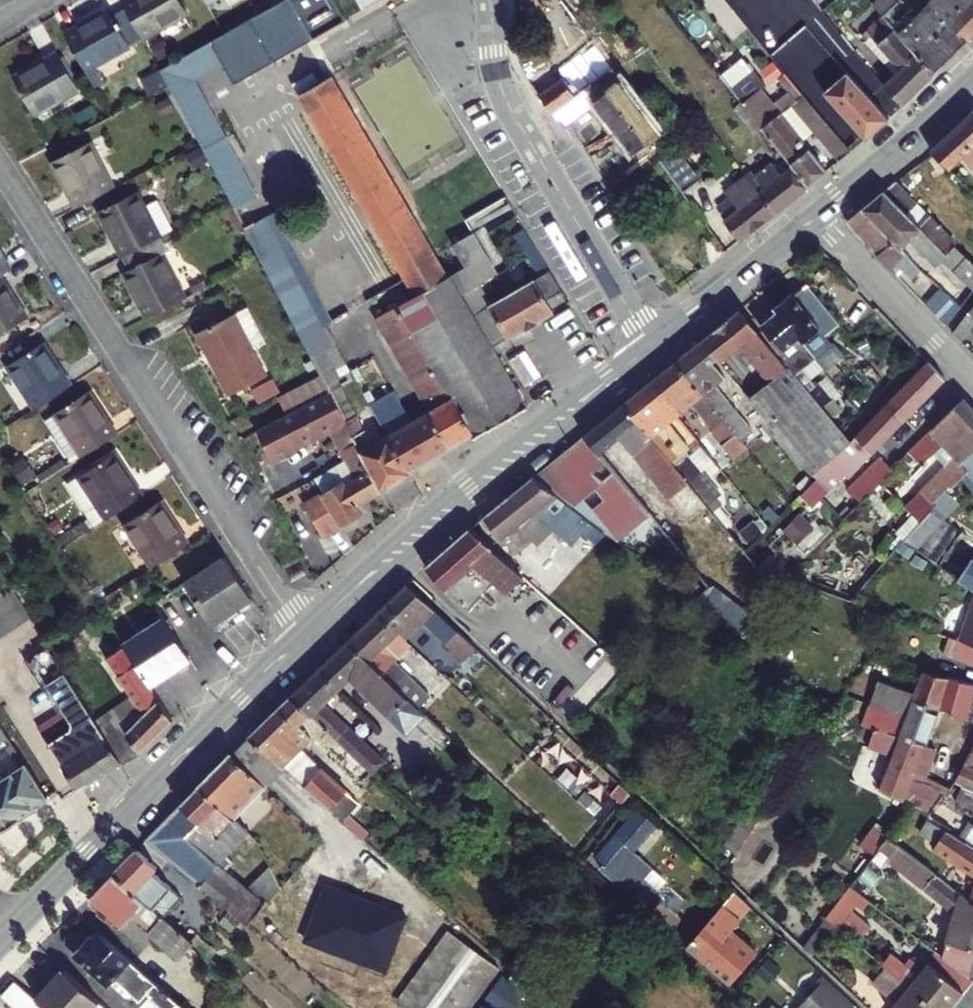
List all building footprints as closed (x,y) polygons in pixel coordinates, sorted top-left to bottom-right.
[(179,0),(126,0),(122,2),(143,37),(186,13),(179,0)] [(294,6),(291,0),(281,0),(211,41),(217,44),(221,49),(223,56),(223,63),(234,82),(380,0),(305,0),(294,6)] [(882,15),(898,0),(876,0),(872,4),(882,15)] [(929,1),(948,20),(943,25),(961,44),(972,32),(972,0),(928,0),(929,1)] [(924,6),(943,25),(948,20),(929,1),(924,6)] [(911,7),(891,25),(934,72),(961,44),(943,25),(924,6),(917,14),(911,7)] [(129,45),(109,10),(65,35),(84,70),(129,45)] [(903,103),(934,72),(891,25),(882,15),(861,34),(867,40),(872,36),(900,65),(884,83),(903,103)] [(662,133),(599,51),(561,77),(552,65),(534,77),(533,84),(553,114),(586,91),(633,151),(662,133)] [(78,90),(57,52),(13,77),(34,114),(78,90)] [(182,63),(182,56),(161,69),(204,149),(225,137),(195,79),(189,75),(185,70),(182,63)] [(740,101),(761,127),(780,112),(759,84),(762,82),(751,68),(728,86),(740,101)] [(148,96),(167,88),(160,70),(140,78),(148,96)] [(865,138),(888,118),(848,73),(824,91),(865,138)] [(429,245),(333,76),(300,96),(405,278),(415,295),(447,276),(429,245)] [(761,127),(790,165),(808,187),(826,171),(795,132),(807,123),(839,160),(850,150),(802,94),(780,112),(761,127)] [(754,133),(761,127),(740,101),(734,107),(754,133)] [(933,151),(950,170),(952,169),(963,157),(972,167),(972,114),(933,151)] [(258,196),(225,137),(204,149),(244,227),(254,222),(244,203),(258,196)] [(113,187),(89,142),(52,161),(74,207),(113,187)] [(699,179),(677,148),(662,160),(683,191),(699,179)] [(424,181),(439,209),(479,189),(464,160),(424,181)] [(808,187),(790,165),(780,173),(771,162),(755,175),(749,167),(744,171),(746,174),(739,181),(743,186),(717,206),(726,216),(723,218),(740,239),(808,187)] [(863,210),(901,249),(910,240),(936,268),(943,261),(972,287),(972,262),(956,246),(954,249),(950,245),(955,239),(929,213),(919,224),(906,211),(917,200),(897,181),(863,210)] [(100,210),(121,255),(153,240),(158,237),(136,192),(100,210)] [(929,213),(917,200),(906,211),(919,224),(929,213)] [(922,271),(901,249),(863,210),(848,222),(897,273),(901,269),(912,281),(922,271)] [(311,308),(265,217),(254,222),(244,227),(292,317),(311,308)] [(529,258),(538,253),(525,229),(515,234),(529,258)] [(726,250),(710,229),(688,243),(703,268),(726,250)] [(466,265),(449,275),(460,294),(468,289),(496,273),(473,232),(454,244),(466,265)] [(153,240),(121,255),(129,269),(125,271),(148,317),(171,305),(184,298),(153,240)] [(468,289),(460,294),(493,350),(555,314),(549,304),(563,296),(538,253),(529,258),(542,280),(482,314),(468,289)] [(9,269),(0,256),(0,274),(9,269)] [(460,294),(449,275),(447,276),(415,295),(376,317),(412,380),(435,367),(473,433),(475,436),(478,434),(525,406),(493,350),(460,294)] [(0,279),(0,334),(25,318),(0,279)] [(761,332),(823,407),(835,398),(821,381),(816,384),(802,367),(816,356),(804,341),(820,328),(825,333),(839,322),(807,283),(776,307),(772,303),(756,316),(765,327),(761,332)] [(961,307),(941,288),(925,304),(946,326),(961,307)] [(320,323),(311,308),(292,317),(312,356),(334,343),(323,321),(320,323)] [(751,397),(760,409),(814,473),(830,459),(850,441),(851,440),(823,407),(761,332),(741,308),(703,340),(717,357),(720,361),(735,350),(747,366),(753,362),(770,383),(751,397)] [(953,332),(962,341),(972,328),(972,309),(953,332)] [(262,379),(230,315),(196,333),(228,396),(262,379)] [(703,340),(676,361),(742,440),(743,441),(753,431),(716,386),(726,378),(712,362),(717,357),(703,340)] [(69,386),(41,342),(6,365),(34,408),(69,386)] [(409,474),(407,471),(368,406),(355,414),(335,378),(348,370),(334,343),(312,356),(330,392),(381,490),(409,474)] [(535,382),(520,355),(509,361),(525,387),(535,382)] [(650,383),(665,401),(670,397),(682,412),(694,403),(714,427),(714,434),(701,445),(715,461),(742,440),(676,361),(650,383)] [(889,402),(905,418),(918,429),(922,425),(909,414),(929,393),(936,399),(918,415),(925,422),(957,390),(930,361),(889,402)] [(429,412),(448,447),(473,433),(435,367),(412,380),(429,412)] [(661,404),(665,401),(650,383),(625,403),(713,510),(721,505),(723,504),(718,496),(721,494),(686,451),(690,448),(670,424),(675,420),(661,404)] [(394,391),(368,406),(407,471),(431,457),(411,422),(396,430),(385,412),(400,403),(394,391)] [(115,434),(88,392),(43,421),(71,463),(115,434)] [(381,490),(330,392),(256,429),(270,458),(327,429),(353,478),(345,482),(344,480),(304,500),(321,534),(363,513),(357,502),(381,490)] [(749,418),(760,409),(751,397),(739,406),(749,418)] [(972,419),(972,407),(964,398),(910,451),(922,464),(938,449),(945,443),(972,419)] [(905,418),(889,402),(856,436),(873,452),(905,418)] [(713,510),(625,403),(585,435),(600,453),(621,437),(651,473),(630,488),(709,586),(695,598),(746,636),(769,595),(736,560),(746,550),(728,528),(713,510)] [(411,422),(431,457),(448,447),(429,412),(411,422)] [(945,443),(956,457),(959,461),(972,449),(972,419),(945,443)] [(600,453),(585,435),(534,475),(571,507),(606,534),(617,541),(649,511),(630,488),(614,469),(605,477),(596,470),(606,461),(600,453)] [(743,441),(742,440),(715,461),(722,470),(748,447),(743,441)] [(863,455),(850,441),(830,459),(845,473),(863,455)] [(956,457),(945,443),(938,449),(950,463),(956,457)] [(967,471),(972,478),(972,449),(959,461),(967,471)] [(140,496),(113,454),(67,483),(94,525),(140,496)] [(959,461),(956,457),(950,463),(923,491),(925,493),(935,501),(952,484),(955,486),(967,471),(959,461)] [(894,470),(881,458),(849,490),(861,503),(894,470)] [(571,507),(534,475),(483,518),(502,537),(517,552),(533,539),(538,543),(554,528),(585,556),(606,534),(571,507)] [(935,501),(925,493),(906,518),(916,527),(931,510),(937,503),(935,501)] [(187,544),(159,501),(124,524),(151,567),(187,544)] [(730,516),(721,505),(713,510),(728,528),(730,516)] [(931,510),(916,527),(904,540),(972,587),(972,538),(931,510)] [(799,515),(784,532),(798,545),(814,528),(799,515)] [(483,518),(471,528),(491,546),(502,537),(483,518)] [(494,548),(491,546),(471,528),(426,568),(458,600),(469,589),(480,599),(495,582),(506,593),(523,577),(492,550),(494,548)] [(250,598),(224,557),(185,582),(211,623),(250,598)] [(378,613),(398,632),(407,623),(415,632),(424,622),(464,657),(475,645),(409,583),(378,613)] [(948,655),(972,664),(972,599),(948,655)] [(378,613),(350,640),(419,708),(430,695),(396,662),(401,659),(395,653),(407,640),(398,632),(378,613)] [(123,645),(148,684),(188,658),(161,617),(122,644),(123,645)] [(419,708),(350,640),(320,669),(340,688),(352,677),(409,733),(426,715),(419,708)] [(120,761),(104,736),(81,700),(51,652),(46,645),(24,659),(41,686),(45,684),(63,710),(38,727),(77,788),(120,761)] [(51,652),(81,700),(91,693),(62,645),(51,652)] [(171,720),(148,684),(123,645),(104,657),(140,714),(123,732),(120,725),(104,736),(120,761),(121,763),(137,753),(171,720)] [(340,688),(320,669),(292,696),(310,714),(347,748),(368,768),(370,770),(383,757),(325,702),(340,688)] [(914,698),(940,708),(963,716),(962,718),(972,721),(972,684),(923,670),(916,693),(914,698)] [(870,705),(907,718),(914,698),(916,693),(879,681),(870,705)] [(310,714),(292,696),(250,737),(283,766),(312,737),(299,724),(310,714)] [(907,718),(901,738),(925,746),(940,708),(914,698),(907,718)] [(0,726),(0,750),(11,743),(0,726)] [(925,746),(901,738),(875,728),(869,748),(893,756),(881,788),(902,798),(911,805),(931,817),(947,795),(924,779),(935,748),(925,746)] [(285,768),(283,766),(250,737),(199,786),(250,832),(267,813),(253,799),(285,768)] [(972,789),(972,745),(956,782),(972,789)] [(368,768),(347,748),(336,760),(357,781),(368,768)] [(50,803),(17,751),(0,760),(0,833),(50,803)] [(306,787),(362,837),(369,829),(346,808),(355,798),(322,769),(306,787)] [(956,782),(947,795),(931,817),(943,825),(962,796),(972,800),(972,789),(956,782)] [(166,820),(219,864),(233,850),(250,832),(199,786),(166,820)] [(656,824),(640,810),(598,857),(606,863),(601,869),(629,895),(636,886),(651,898),(667,881),(633,852),(656,824)] [(968,842),(965,844),(960,840),(930,819),(920,832),(937,843),(933,849),(972,874),(972,845),(968,842)] [(219,864),(166,820),(146,840),(167,856),(190,875),(215,896),(243,918),(249,923),(278,891),(269,883),(259,898),(249,889),(219,864)] [(972,823),(960,840),(965,844),(968,842),(972,845),(972,824),(972,823)] [(895,828),(889,838),(900,846),(907,836),(895,828)] [(260,842),(250,832),(233,850),(243,859),(260,842)] [(970,901),(900,846),(889,838),(880,848),(891,856),(889,859),(965,921),(959,944),(972,948),(972,902),(970,901)] [(114,873),(193,941),(201,930),(163,897),(172,887),(155,872),(158,868),(136,850),(114,873)] [(261,876),(269,883),(278,891),(281,887),(271,866),(261,876)] [(193,941),(114,873),(92,895),(91,901),(120,926),(132,913),(152,931),(149,933),(179,960),(193,941)] [(850,888),(859,895),(866,888),(856,880),(850,888)] [(850,888),(826,918),(835,925),(855,942),(869,925),(851,911),(856,904),(865,912),(872,904),(859,895),(850,888)] [(748,906),(734,892),(686,948),(731,985),(759,954),(730,929),(739,919),(737,918),(748,906)] [(835,925),(826,918),(804,947),(811,954),(835,925)] [(450,929),(393,1007),(469,1007),(499,967),(450,929)] [(77,930),(69,938),(70,947),(109,981),(115,974),(142,998),(148,990),(168,1007),(174,1007),(180,1001),(101,931),(94,939),(85,930),(77,930)] [(934,1007),(951,1007),(972,981),(972,980),(938,952),(909,986),(934,1007)] [(909,986),(886,967),(873,984),(896,1003),(892,1007),(934,1007),(909,986)] [(64,969),(38,999),(48,1007),(94,1007),(100,1001),(64,969)] [(822,982),(799,1007),(850,1007),(822,982)] [(2,999),(15,1007),(16,1007),(25,994),(12,985),(2,999)]
